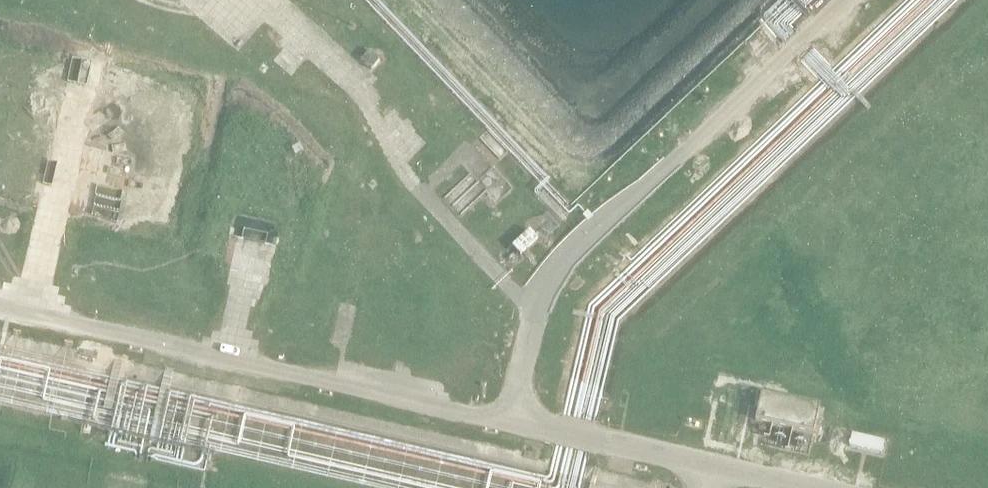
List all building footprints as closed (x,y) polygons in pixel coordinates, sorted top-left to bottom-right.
[(12,223),(0,220),(0,230),(10,233),(12,223)] [(523,253),(539,237),(530,229),(515,245),(523,253)] [(761,393),(755,420),(813,433),(820,406),(761,393)] [(852,435),(850,447),(881,455),(884,443),(852,435)]
